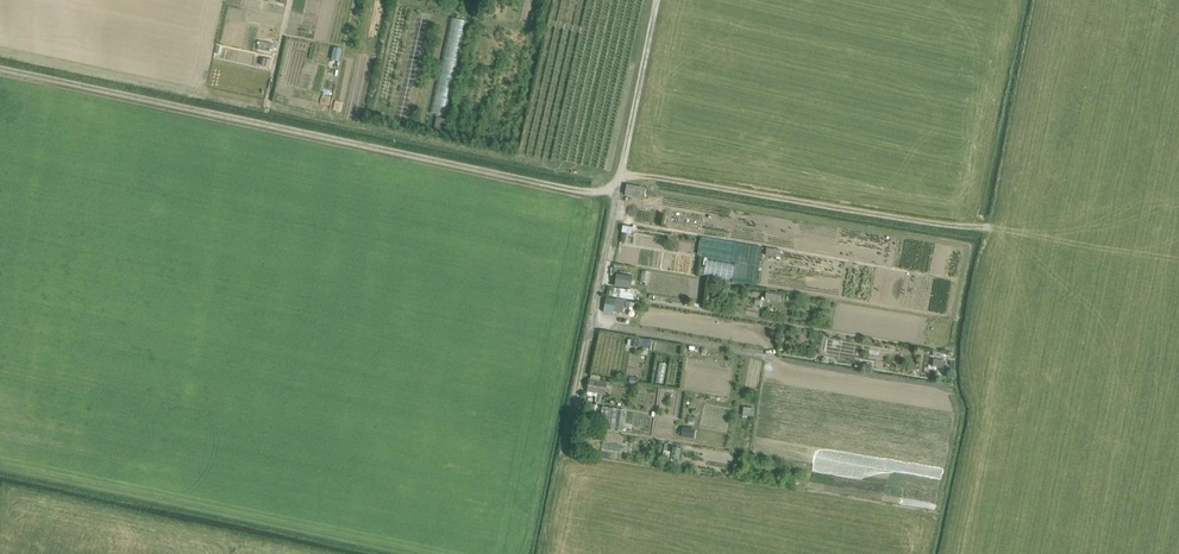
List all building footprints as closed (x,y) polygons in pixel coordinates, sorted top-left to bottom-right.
[(617,272),(615,285),(631,288),(633,275),(617,272)] [(623,433),(626,412),(602,408),(599,429),(623,433)]
